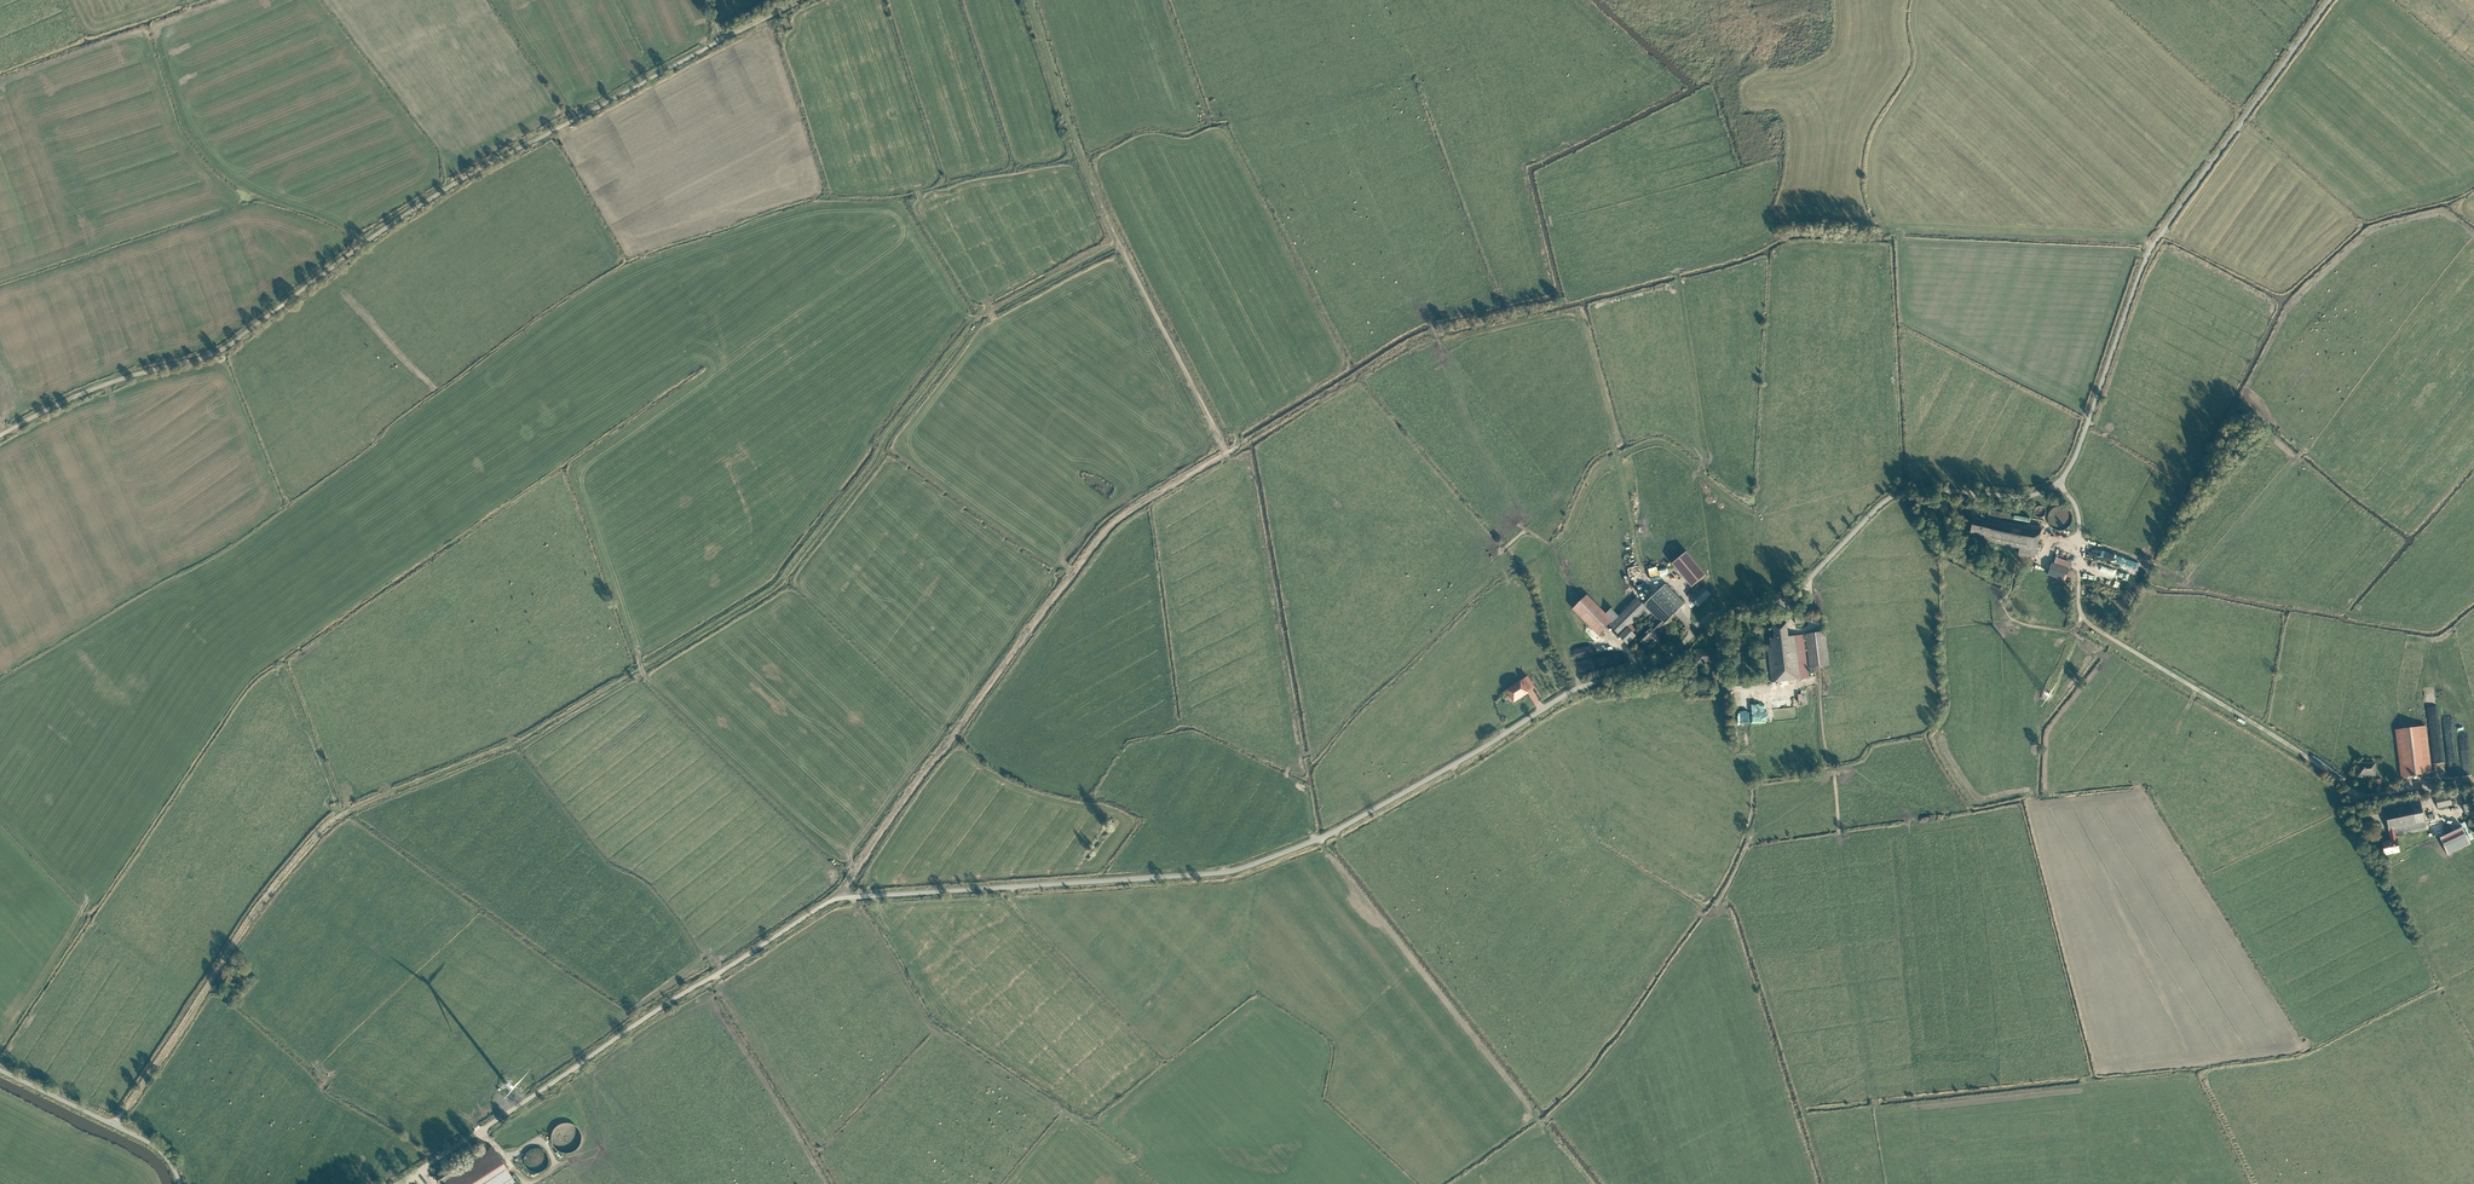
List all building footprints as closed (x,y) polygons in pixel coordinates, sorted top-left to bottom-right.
[(2063,522),(2070,520),(2066,511),(2059,513),(2063,522)] [(1984,520),(1973,518),(1970,534),(1981,536),(1984,520)] [(1706,575),(1685,553),(1672,564),(1692,587),(1706,575)] [(2073,563),(2056,558),(2054,564),(2051,563),(2048,575),(2065,580),(2068,569),(2071,569),(2073,563)] [(1659,567),(1650,568),(1651,578),(1660,576),(1659,567)] [(2108,584),(2123,588),(2124,584),(2127,585),(2130,574),(2123,572),(2120,582),(2116,581),(2115,582),(2109,580),(2108,584)] [(1664,626),(1686,604),(1666,584),(1644,606),(1647,610),(1659,621),(1664,626)] [(1713,595),(1705,587),(1702,590),(1697,586),(1687,596),(1699,609),(1713,595)] [(1605,614),(1587,596),(1573,610),(1597,636),(1608,626),(1612,622),(1605,614)] [(1644,606),(1637,599),(1618,616),(1612,622),(1608,626),(1619,637),(1628,628),(1631,625),(1647,610),(1644,606)] [(1618,616),(1611,609),(1605,614),(1612,622),(1618,616)] [(1654,626),(1652,628),(1640,640),(1650,650),(1662,638),(1657,632),(1664,626),(1659,621),(1654,626)] [(1788,635),(1787,623),(1772,625),(1774,637),(1788,635)] [(1628,645),(1636,636),(1632,632),(1628,628),(1619,637),(1628,645)] [(1829,666),(1826,632),(1805,634),(1809,668),(1829,666)] [(1809,680),(1804,634),(1788,635),(1774,637),(1769,638),(1770,646),(1767,646),(1771,684),(1809,680)] [(1577,654),(1607,651),(1606,643),(1577,646),(1577,654)] [(1716,650),(1696,650),(1696,664),(1716,663),(1716,650)] [(1528,692),(1520,681),(1506,690),(1513,702),(1528,692)] [(2425,726),(2395,730),(2402,778),(2432,774),(2425,726)] [(2376,777),(2376,764),(2360,763),(2359,776),(2376,777)] [(2466,804),(2463,805),(2465,814),(2473,812),(2468,792),(2463,793),(2466,804)] [(2450,794),(2436,797),(2437,808),(2452,805),(2450,794)] [(2426,829),(2420,799),(2384,807),(2390,836),(2426,829)] [(2469,845),(2462,829),(2441,839),(2448,855),(2469,845)] [(2385,854),(2400,852),(2397,835),(2390,836),(2390,839),(2387,840),(2387,842),(2383,843),(2385,854)] [(552,1137),(553,1141),(555,1145),(558,1148),(561,1150),(565,1151),(570,1151),(574,1150),(577,1147),(580,1144),(581,1140),(582,1136),(581,1132),(579,1128),(576,1125),(573,1123),(569,1122),(565,1122),(561,1123),(557,1126),(555,1129),(553,1133),(552,1137)] [(492,1148),(452,1174),(449,1169),(435,1178),(440,1183),(441,1183),(443,1183),(444,1183),(511,1183),(514,1182),(492,1148)] [(531,1149),(527,1151),(524,1154),(523,1158),(523,1162),(525,1167),(528,1170),(534,1172),(538,1172),(543,1170),(546,1166),(547,1163),(548,1159),(546,1154),(543,1151),(539,1148),(535,1148),(531,1149)]
